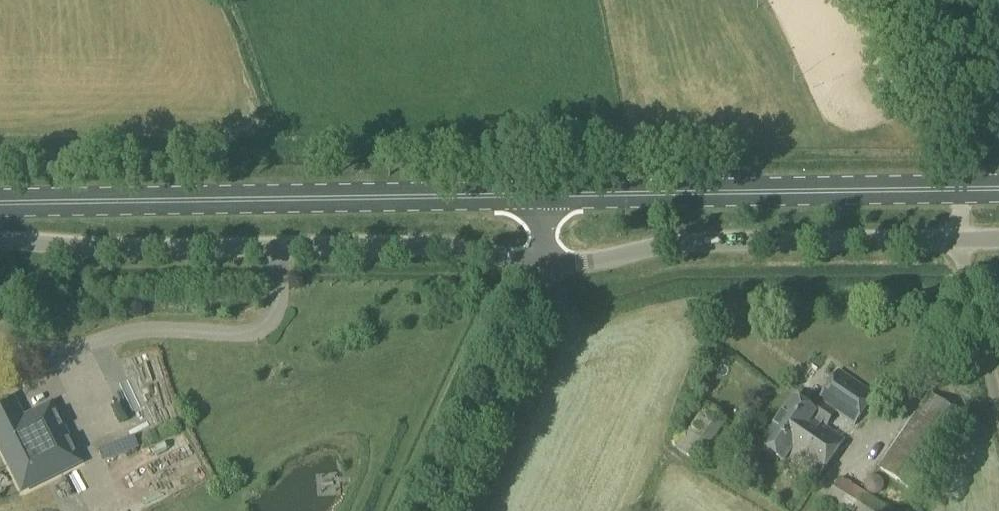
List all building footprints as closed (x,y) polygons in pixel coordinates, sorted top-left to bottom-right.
[(786,459),(817,481),(874,397),(838,372),(818,402),(821,405),(815,414),(793,399),(759,449),(782,464),(786,459)] [(21,489),(79,459),(50,401),(21,415),(11,395),(0,400),(0,445),(21,489)] [(910,491),(961,418),(929,396),(879,469),(910,491)] [(696,464),(728,421),(706,406),(675,449),(696,464)] [(883,489),(883,488),(883,487),(883,486),(883,485),(883,484),(882,483),(882,482),(881,482),(881,481),(880,480),(879,479),(878,479),(877,478),(876,478),(875,478),(874,478),(873,478),(872,478),(871,478),(870,478),(869,479),(868,480),(867,480),(867,481),(866,481),(866,482),(865,483),(865,484),(864,485),(864,486),(864,487),(864,488),(864,489),(865,490),(865,491),(865,492),(866,492),(866,493),(867,494),(868,495),(869,496),(870,496),(871,496),(871,497),(872,497),(873,497),(874,497),(875,497),(876,497),(876,496),(877,496),(878,496),(879,495),(880,494),(881,494),(881,493),(882,493),(882,492),(882,491),(883,490),(883,489)] [(839,481),(826,501),(842,510),(887,510),(839,481)]
